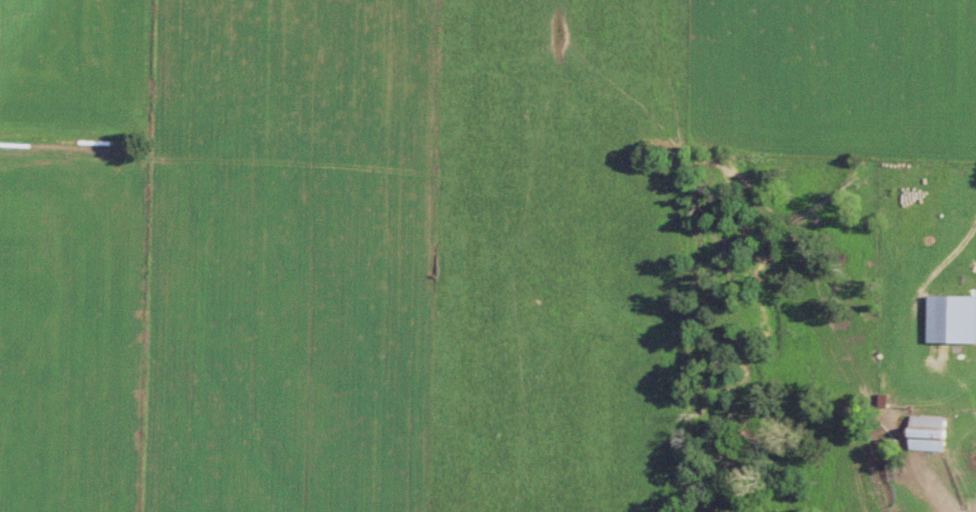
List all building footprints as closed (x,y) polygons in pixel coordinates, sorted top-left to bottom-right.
[(931,296),(931,343),(975,343),(975,296),(931,296)] [(949,416),(915,414),(912,450),(947,452),(949,416)]
